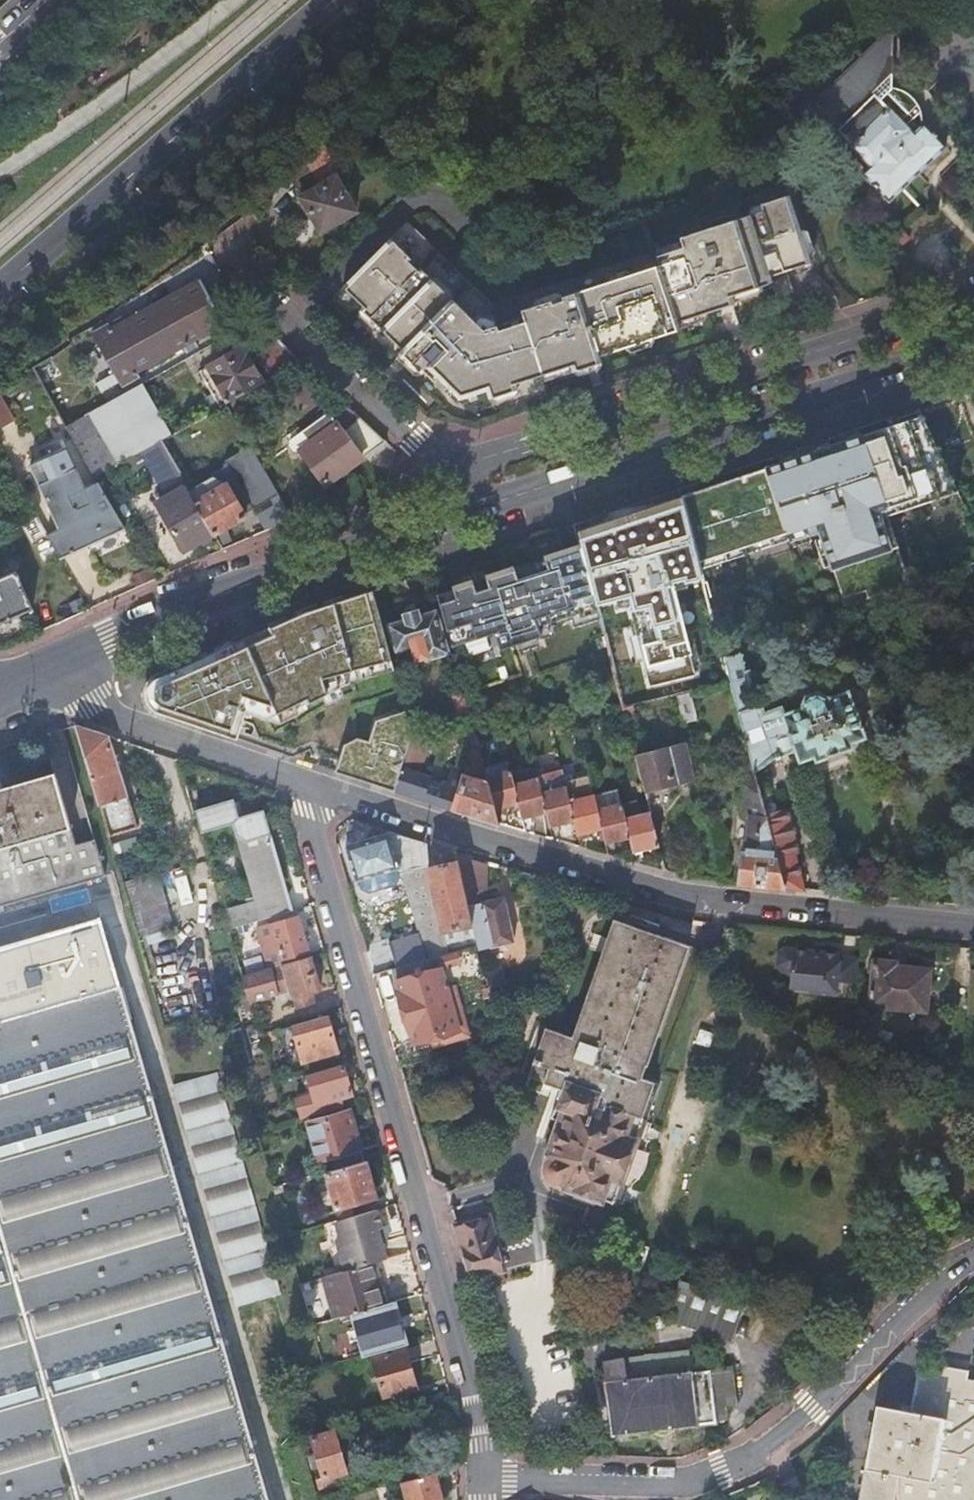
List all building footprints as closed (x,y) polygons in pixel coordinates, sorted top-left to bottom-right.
[(892,200),(950,146),(928,123),(927,125),(925,123),(925,116),(923,109),(921,104),(917,99),(911,94),(907,92),(901,90),(896,89),(897,75),(898,75),(899,44),(886,43),(873,56),(872,56),(851,75),(852,76),(820,105),(824,109),(823,110),(842,130),(856,144),(855,145),(874,165),(866,172),(892,200)] [(323,231),(357,211),(337,176),(302,197),(312,214),(323,231)] [(814,262),(812,257),(803,229),(792,194),(788,184),(747,197),(749,204),(680,226),(682,235),(655,244),(660,258),(662,265),(635,274),(607,283),(566,297),(565,297),(566,301),(555,305),(554,301),(537,307),(525,311),(520,297),(497,305),(410,221),(345,287),(365,307),(363,309),(385,330),(405,350),(402,353),(413,364),(425,375),(428,372),(438,383),(443,379),(451,387),(463,399),(480,394),(490,391),(493,399),(521,390),(519,383),(546,374),(574,365),(576,372),(604,362),(602,356),(629,347),(656,338),(683,329),(683,328),(681,322),(709,312),(738,303),(737,302),(735,295),(762,286),(774,282),(779,297),(796,291),(791,276),(789,270),(813,262),(814,262)] [(816,256),(816,255),(808,230),(805,229),(803,229),(812,257),(816,256)] [(808,230),(816,255),(818,252),(811,231),(808,230)] [(634,271),(635,274),(662,265),(660,258),(636,266),(634,271)] [(814,265),(813,262),(789,270),(791,276),(812,269),(814,265)] [(606,280),(607,283),(635,274),(634,271),(629,268),(609,275),(606,280)] [(218,309),(210,294),(208,295),(200,281),(113,330),(111,326),(94,335),(123,388),(141,378),(138,373),(225,325),(217,310),(218,309)] [(763,289),(762,286),(735,295),(737,302),(760,294),(763,289)] [(536,304),(537,307),(554,301),(555,305),(566,301),(565,297),(566,297),(565,294),(560,292),(539,299),(536,304)] [(383,332),(385,330),(363,309),(361,312),(362,318),(377,332),(383,332)] [(710,315),(709,312),(681,322),(683,328),(707,320),(710,315)] [(221,410),(227,406),(301,365),(270,334),(200,372),(221,410)] [(657,340),(656,338),(629,347),(629,350),(634,352),(653,346),(657,340)] [(424,376),(425,375),(413,364),(402,353),(401,355),(401,361),(417,376),(424,376)] [(604,362),(576,372),(577,374),(582,376),(602,370),(605,364),(604,362)] [(577,374),(576,372),(574,365),(546,374),(550,387),(578,377),(577,374)] [(481,399),(480,394),(463,399),(451,387),(447,392),(462,405),(481,399)] [(522,391),(521,390),(493,399),(494,402),(499,404),(519,397),(522,391)] [(15,420),(2,397),(0,398),(0,429),(15,420)] [(387,444),(344,403),(302,433),(311,445),(301,453),(325,487),(387,444)] [(920,414),(680,499),(685,516),(700,573),(820,530),(842,599),(908,576),(886,515),(957,489),(920,414)] [(311,445),(302,433),(292,440),(301,453),(311,445)] [(181,475),(162,442),(147,451),(172,496),(188,487),(181,475)] [(59,557),(60,559),(124,530),(98,484),(86,491),(67,450),(49,458),(44,449),(30,456),(34,465),(31,466),(61,531),(47,536),(59,557)] [(196,502),(215,536),(246,519),(227,485),(196,502)] [(185,552),(215,536),(196,502),(188,487),(172,496),(169,497),(158,503),(185,552)] [(23,573),(59,557),(47,536),(36,515),(5,533),(16,558),(23,573)] [(685,516),(581,549),(599,620),(633,606),(656,688),(702,678),(676,581),(700,573),(685,516)] [(581,549),(437,597),(452,649),(465,645),(469,656),(499,646),(500,651),(517,646),(520,657),(540,651),(537,643),(555,636),(553,627),(572,620),(575,628),(599,620),(581,549)] [(33,611),(20,581),(17,575),(23,573),(16,558),(8,561),(7,564),(11,575),(0,579),(0,626),(33,611)] [(17,575),(20,581),(26,579),(23,573),(17,575)] [(392,663),(373,592),(349,600),(303,615),(246,641),(260,674),(278,715),(280,720),(349,685),(346,674),(392,663)] [(404,617),(406,623),(390,628),(397,651),(412,646),(417,662),(427,659),(427,660),(448,653),(436,614),(420,619),(418,613),(404,617)] [(246,641),(197,663),(182,670),(146,685),(146,710),(237,741),(245,714),(265,720),(278,715),(260,674),(246,641)] [(413,736),(431,731),(446,727),(465,721),(471,720),(468,709),(461,685),(460,682),(450,685),(457,713),(450,715),(449,718),(411,729),(413,736)] [(738,714),(749,754),(754,773),(757,772),(760,770),(773,758),(774,758),(775,759),(782,757),(781,755),(796,750),(800,760),(814,755),(816,760),(850,747),(849,743),(864,738),(848,693),(828,700),(827,697),(817,693),(808,696),(803,707),(803,709),(786,715),(784,706),(784,704),(782,703),(780,707),(766,715),(762,709),(763,706),(760,705),(760,708),(738,714)] [(336,775),(394,793),(401,772),(404,763),(413,736),(411,729),(406,713),(375,723),(369,744),(358,740),(344,747),(336,775)] [(446,727),(447,733),(467,728),(465,721),(446,727)] [(74,727),(107,836),(135,828),(107,737),(74,727)] [(433,737),(447,733),(446,727),(431,731),(433,737)] [(419,768),(431,731),(413,736),(404,763),(419,768)] [(478,748),(475,736),(474,732),(466,734),(470,750),(478,748)] [(634,757),(643,792),(669,785),(694,779),(686,744),(634,757)] [(476,819),(499,826),(496,812),(487,779),(484,771),(478,748),(470,750),(463,752),(463,776),(461,784),(459,790),(453,812),(476,819)] [(743,856),(740,884),(762,887),(785,889),(766,817),(763,806),(754,773),(749,754),(736,757),(739,774),(739,788),(743,788),(741,819),(748,820),(745,856),(743,856)] [(501,766),(484,771),(487,779),(501,774),(500,770),(503,770),(501,766)] [(424,802),(453,812),(459,790),(447,787),(445,786),(443,794),(428,789),(430,781),(401,772),(394,793),(424,802)] [(507,809),(517,806),(512,786),(509,772),(501,774),(487,779),(496,812),(507,809)] [(534,818),(546,815),(541,795),(537,778),(536,772),(515,777),(517,785),(512,786),(517,806),(521,821),(534,818)] [(546,815),(550,829),(562,826),(574,823),(569,803),(565,789),(566,789),(565,783),(562,772),(537,778),(541,795),(546,815)] [(574,823),(578,838),(590,834),(602,831),(596,812),(592,797),(593,797),(588,777),(565,783),(566,789),(565,789),(569,803),(574,823)] [(0,797),(0,907),(104,877),(94,842),(75,847),(54,781),(0,797)] [(447,787),(459,790),(461,784),(449,781),(447,787)] [(592,797),(596,812),(622,806),(623,806),(619,790),(593,797),(592,797)] [(233,802),(193,813),(199,835),(232,825),(253,898),(246,900),(247,904),(222,911),(228,931),(291,912),(261,812),(238,818),(233,802)] [(625,820),(622,806),(596,812),(602,831),(606,846),(618,843),(631,841),(625,820)] [(766,817),(785,889),(804,891),(799,875),(793,856),(796,855),(793,843),(795,842),(789,821),(787,822),(785,812),(766,817)] [(646,852),(658,849),(649,814),(625,820),(631,841),(634,855),(646,852)] [(425,845),(387,832),(387,834),(398,872),(400,872),(421,941),(419,941),(425,961),(438,958),(477,948),(457,862),(427,869),(425,845)] [(398,872),(387,834),(343,848),(354,882),(396,869),(397,872),(398,872)] [(457,862),(477,948),(478,954),(513,946),(504,901),(485,905),(476,861),(455,855),(457,862)] [(121,885),(137,938),(170,929),(154,876),(121,885)] [(266,926),(278,967),(309,958),(297,917),(266,926)] [(572,1033),(649,1059),(687,948),(611,921),(572,1033)] [(236,1394),(103,931),(0,962),(0,1499),(266,1499),(236,1394)] [(391,949),(397,969),(425,961),(419,941),(391,949)] [(838,999),(839,985),(841,960),(841,957),(786,951),(781,956),(779,968),(784,974),(793,974),(791,994),(838,999)] [(278,967),(241,976),(249,1003),(268,998),(268,996),(287,991),(290,999),(292,999),(295,1008),(310,1003),(307,994),(318,991),(309,958),(278,967)] [(397,969),(393,970),(413,1044),(459,1031),(455,1016),(461,1014),(454,987),(447,989),(438,958),(425,961),(397,969)] [(859,987),(861,962),(841,960),(839,985),(859,987)] [(906,964),(874,961),(869,1006),(925,1012),(929,971),(905,968),(906,964)] [(483,976),(489,1003),(506,998),(500,973),(483,976)] [(327,1016),(292,1026),(303,1063),(325,1057),(324,1049),(335,1046),(327,1016)] [(841,1019),(840,1030),(855,1036),(856,1020),(841,1019)] [(543,1031),(533,1060),(579,1076),(570,1038),(569,1041),(543,1031)] [(579,1076),(533,1060),(526,1080),(563,1093),(557,1109),(554,1111),(551,1121),(559,1124),(548,1156),(550,1162),(546,1165),(545,1169),(544,1173),(545,1178),(549,1183),(552,1184),(556,1186),(560,1185),(564,1191),(577,1195),(576,1198),(591,1204),(593,1200),(612,1207),(642,1121),(645,1121),(658,1086),(640,1080),(644,1067),(646,1068),(649,1059),(572,1033),(570,1038),(579,1076)] [(337,1053),(335,1046),(324,1049),(325,1057),(337,1053)] [(295,1099),(301,1120),(342,1108),(339,1098),(350,1094),(343,1067),(307,1077),(311,1094),(307,1096),(295,1099)] [(311,1094),(307,1077),(302,1078),(307,1096),(311,1094)] [(334,1171),(364,1162),(350,1114),(308,1126),(317,1160),(330,1157),(334,1171)] [(339,1221),(365,1214),(362,1202),(377,1198),(367,1161),(364,1162),(334,1171),(325,1173),(339,1221)] [(346,1272),(371,1265),(385,1260),(377,1230),(382,1228),(377,1211),(365,1214),(339,1221),(337,1222),(342,1238),(337,1239),(346,1272)] [(292,1219),(283,1222),(286,1232),(295,1229),(292,1219)] [(488,1219),(455,1228),(470,1281),(502,1272),(488,1219)] [(353,1314),(383,1306),(371,1265),(346,1272),(324,1279),(336,1319),(351,1315),(353,1314)] [(731,1345),(746,1304),(745,1303),(680,1280),(665,1321),(731,1345)] [(394,1303),(383,1306),(353,1314),(351,1315),(363,1358),(407,1345),(394,1303)] [(665,1321),(665,1318),(629,1322),(630,1332),(666,1328),(665,1321)] [(404,1349),(371,1358),(383,1399),(416,1389),(404,1349)] [(703,1353),(624,1361),(627,1381),(705,1373),(703,1353)] [(627,1381),(624,1361),(603,1363),(611,1436),(715,1425),(715,1423),(724,1422),(723,1407),(734,1406),(730,1370),(705,1373),(627,1381)] [(929,1365),(917,1362),(907,1411),(874,1405),(856,1499),(973,1499),(973,1383),(964,1381),(964,1379),(928,1372),(929,1365)] [(966,1372),(929,1365),(928,1372),(964,1379),(966,1372)] [(333,1433),(312,1439),(324,1480),(317,1482),(320,1492),(343,1485),(340,1475),(345,1473),(333,1433)] [(397,1469),(400,1483),(433,1474),(429,1459),(397,1469)] [(400,1483),(405,1499),(441,1499),(433,1474),(400,1483)]
